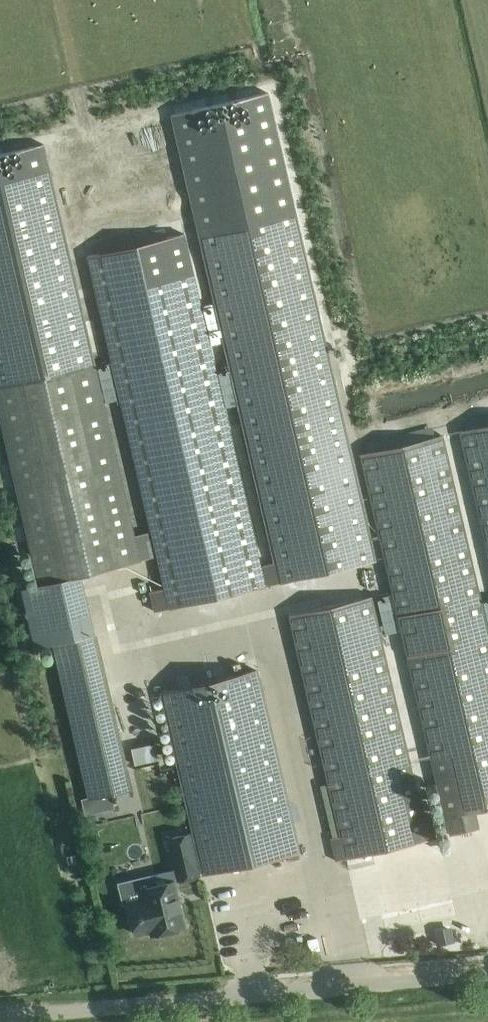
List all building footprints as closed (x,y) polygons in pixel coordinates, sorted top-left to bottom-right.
[(270,93),(172,115),(241,417),(274,563),(261,566),(265,584),(265,585),(279,582),(377,559),(331,358),(270,93)] [(0,154),(0,423),(38,584),(60,579),(80,574),(141,561),(140,559),(155,556),(151,537),(136,540),(95,364),(93,355),(46,144),(0,154)] [(100,254),(88,257),(110,351),(165,588),(150,591),(154,610),(265,584),(261,566),(227,421),(183,234),(165,239),(122,249),(109,251),(100,254)] [(487,560),(487,422),(458,429),(487,560)] [(443,433),(360,452),(449,833),(479,826),(475,809),(487,806),(487,626),(443,433)] [(292,612),(343,834),(330,837),(335,859),(434,836),(429,814),(422,816),(371,594),(292,612)] [(94,632),(52,642),(83,778),(126,768),(94,632)] [(256,669),(161,691),(203,873),(298,851),(256,669)] [(153,730),(131,734),(134,753),(157,749),(153,730)] [(126,768),(83,778),(88,797),(110,792),(130,787),(126,768)] [(201,875),(191,831),(165,836),(175,881),(201,875)] [(134,933),(151,929),(152,933),(183,926),(172,880),(153,884),(151,874),(117,882),(122,905),(127,904),(134,933)] [(446,926),(430,929),(433,941),(448,938),(446,926)]
